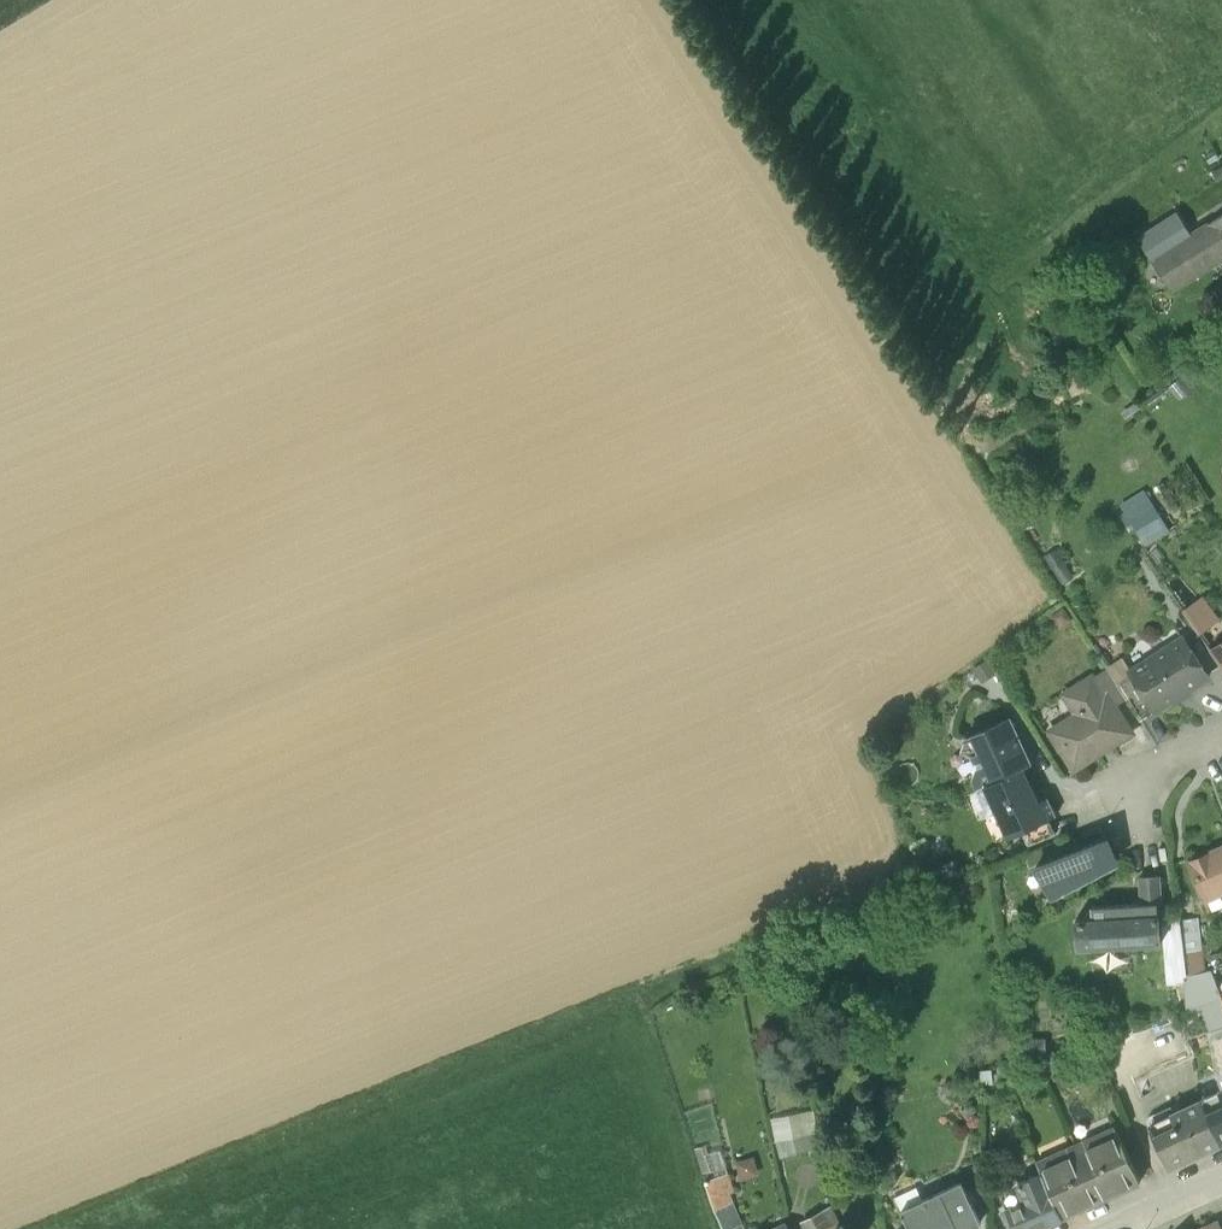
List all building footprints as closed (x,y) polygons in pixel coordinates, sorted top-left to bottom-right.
[(1209,223),(1209,224),(1153,259),(1168,284),(1210,258),(1208,255),(1221,246),(1221,214),(1209,223)] [(1152,486),(1123,500),(1144,543),(1173,529),(1152,486)] [(1220,618),(1205,596),(1193,604),(1208,626),(1220,618)] [(1208,626),(1193,604),(1183,610),(1198,633),(1208,626)] [(1184,637),(1130,671),(1132,673),(1156,710),(1208,676),(1184,637)] [(1211,651),(1221,667),(1221,642),(1211,651)] [(1123,658),(1108,668),(1117,683),(1132,673),(1130,671),(1123,658)] [(1108,668),(1107,668),(1093,677),(1105,697),(1108,695),(1115,706),(1127,698),(1117,683),(1108,668)] [(1132,673),(1117,683),(1127,698),(1141,719),(1156,710),(1132,673)] [(1105,697),(1093,677),(1066,694),(1079,713),(1052,730),(1075,766),(1131,731),(1115,706),(1108,695),(1105,697)] [(1009,717),(966,737),(961,752),(974,757),(979,767),(974,779),(978,788),(984,785),(1024,766),(1030,763),(1009,717)] [(1024,766),(984,785),(1009,836),(1023,830),(1050,817),(1057,814),(1048,796),(1039,800),(1024,766)] [(1050,817),(1023,830),(1029,843),(1057,832),(1050,817)] [(1040,862),(1037,863),(1053,893),(1116,859),(1107,836),(1078,847),(1040,862)] [(1210,852),(1211,854),(1194,862),(1193,860),(1191,861),(1207,896),(1221,889),(1221,847),(1210,852)] [(954,859),(937,867),(943,879),(960,871),(954,859)] [(1161,874),(1140,875),(1142,901),(1158,900),(1158,901),(1162,901),(1161,874)] [(1142,901),(1092,904),(1093,916),(1077,918),(1079,946),(1162,941),(1160,912),(1159,912),(1158,901),(1158,900),(1142,901)] [(1197,918),(1182,920),(1187,973),(1199,970),(1202,969),(1197,918)] [(1179,922),(1166,923),(1171,977),(1183,976),(1179,922)] [(1187,973),(1184,973),(1187,1011),(1202,1008),(1199,970),(1187,973)] [(1209,1030),(1217,1075),(1221,1073),(1221,1026),(1209,1030)] [(1201,1100),(1166,1117),(1168,1121),(1151,1129),(1169,1168),(1221,1144),(1201,1100)] [(1212,1108),(1221,1144),(1221,1104),(1212,1108)] [(806,1133),(777,1139),(781,1156),(818,1147),(815,1133),(818,1132),(815,1119),(803,1122),(806,1133)] [(1117,1134),(1079,1151),(1100,1199),(1139,1181),(1117,1134)] [(1079,1151),(1040,1169),(1043,1174),(1062,1216),(1100,1199),(1079,1151)] [(728,1190),(733,1188),(728,1173),(706,1180),(724,1228),(730,1228),(741,1223),(728,1190)] [(1000,1191),(1008,1211),(1002,1214),(1006,1223),(1012,1220),(1016,1228),(1033,1228),(1062,1216),(1043,1174),(1000,1191)] [(903,1209),(912,1228),(966,1228),(981,1222),(962,1181),(903,1209)] [(831,1206),(802,1221),(806,1228),(822,1228),(838,1220),(831,1206)] [(822,1228),(843,1228),(838,1220),(822,1228)]
